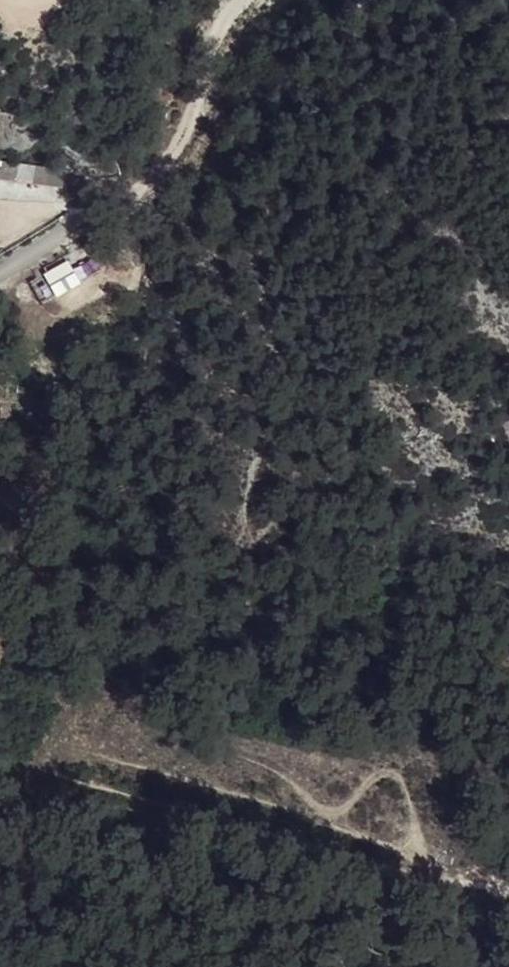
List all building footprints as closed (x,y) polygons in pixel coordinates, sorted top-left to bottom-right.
[(0,172),(0,187),(61,188),(64,170),(0,172)] [(87,254),(54,276),(65,293),(98,272),(87,254)]
